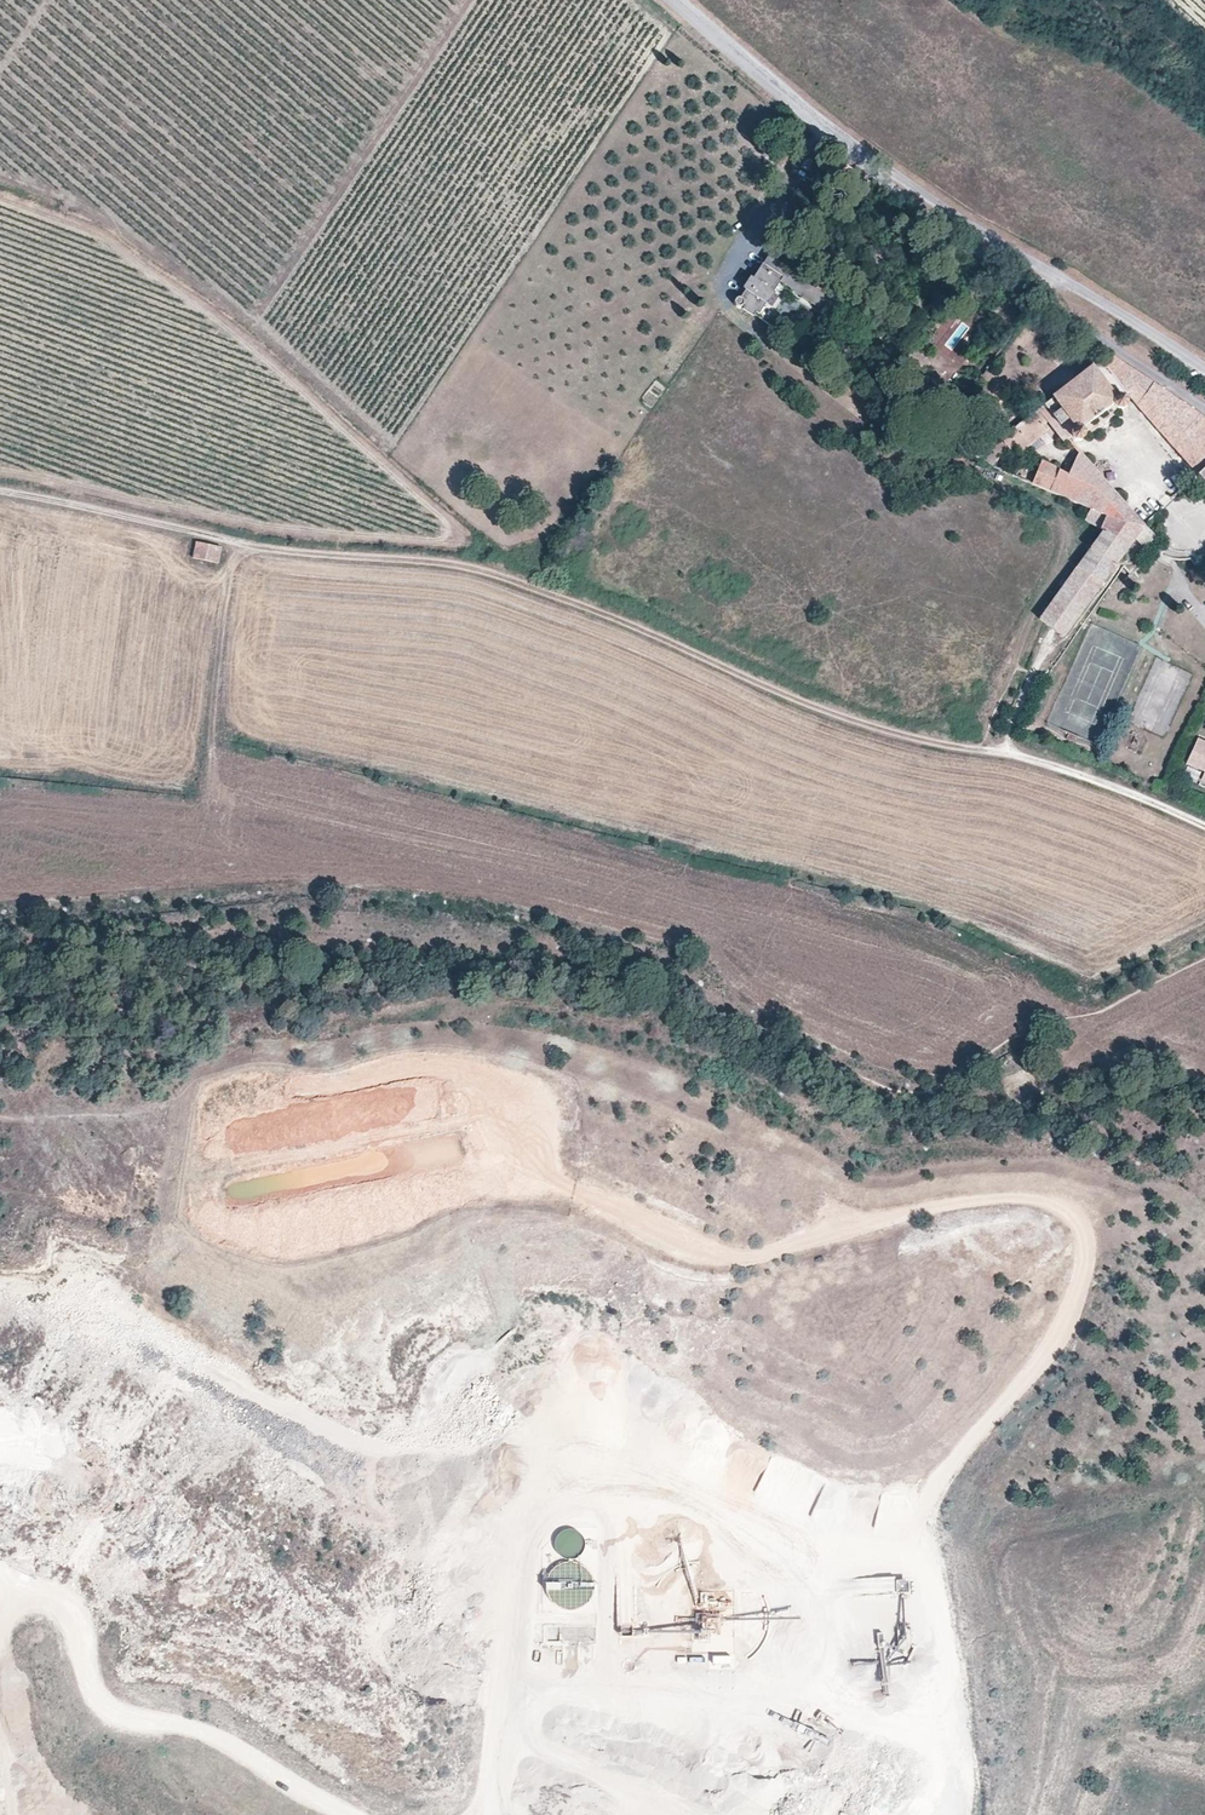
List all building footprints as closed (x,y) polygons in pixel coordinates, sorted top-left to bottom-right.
[(837,157),(836,155),(835,154),(834,153),(832,152),(831,152),(830,152),(829,153),(828,153),(827,154),(826,155),(826,156),(826,157),(826,158),(826,159),(826,160),(827,161),(828,162),(829,162),(830,163),(831,163),(832,163),(833,163),(834,162),(835,161),(836,160),(837,159),(837,158),(837,157)] [(852,304),(791,264),(793,261),(773,248),(741,298),(739,297),(738,297),(736,297),(735,297),(734,297),(733,298),(732,299),(731,300),(731,301),(731,302),(731,303),(731,304),(732,305),(732,306),(733,306),(733,307),(734,308),(735,308),(736,308),(737,308),(738,308),(739,308),(740,307),(741,306),(755,315),(778,280),(841,321),(852,304)] [(1200,414),(1110,354),(1103,349),(1100,353),(1100,357),(1102,360),(1038,409),(1048,421),(1064,442),(1070,437),(1070,438),(1071,438),(1071,439),(1072,439),(1073,440),(1073,441),(1074,441),(1075,441),(1076,441),(1077,442),(1078,442),(1079,442),(1080,442),(1081,441),(1082,441),(1083,440),(1084,439),(1084,438),(1085,437),(1086,436),(1086,434),(1086,433),(1086,431),(1085,430),(1084,429),(1083,428),(1112,405),(1113,407),(1114,408),(1115,409),(1116,410),(1118,410),(1119,411),(1121,411),(1123,410),(1124,410),(1125,409),(1127,407),(1128,406),(1128,404),(1128,402),(1128,400),(1127,399),(1127,398),(1126,397),(1125,396),(1127,394),(1198,475),(1204,469),(1204,419),(1200,414)] [(1048,421),(1038,409),(1034,413),(1043,425),(1048,421)] [(1013,455),(1047,430),(1043,425),(1034,413),(1000,438),(1013,455)] [(993,466),(1006,446),(997,441),(982,452),(978,448),(971,449),(968,455),(993,466)] [(1146,527),(1079,450),(1072,466),(1068,474),(1060,470),(1040,461),(1031,483),(1091,509),(1085,523),(1102,531),(1039,619),(1064,637),(1134,541),(1144,550),(1157,537),(1146,527)] [(1068,474),(1072,466),(1064,462),(1060,470),(1068,474)] [(217,564),(221,546),(197,541),(193,559),(217,564)] [(1197,739),(1186,762),(1204,771),(1200,780),(1204,782),(1204,742),(1197,739)] [(562,1325),(560,1333),(578,1339),(580,1330),(562,1325)] [(556,1363),(567,1368),(571,1357),(561,1352),(556,1363)] [(557,1529),(557,1552),(578,1551),(577,1528),(557,1529)] [(701,1610),(731,1610),(732,1593),(702,1593),(701,1610)] [(634,1650),(690,1649),(690,1638),(710,1637),(710,1627),(693,1627),(693,1624),(618,1625),(618,1636),(633,1636),(634,1650)] [(710,1654),(710,1662),(730,1663),(730,1654),(710,1654)]
